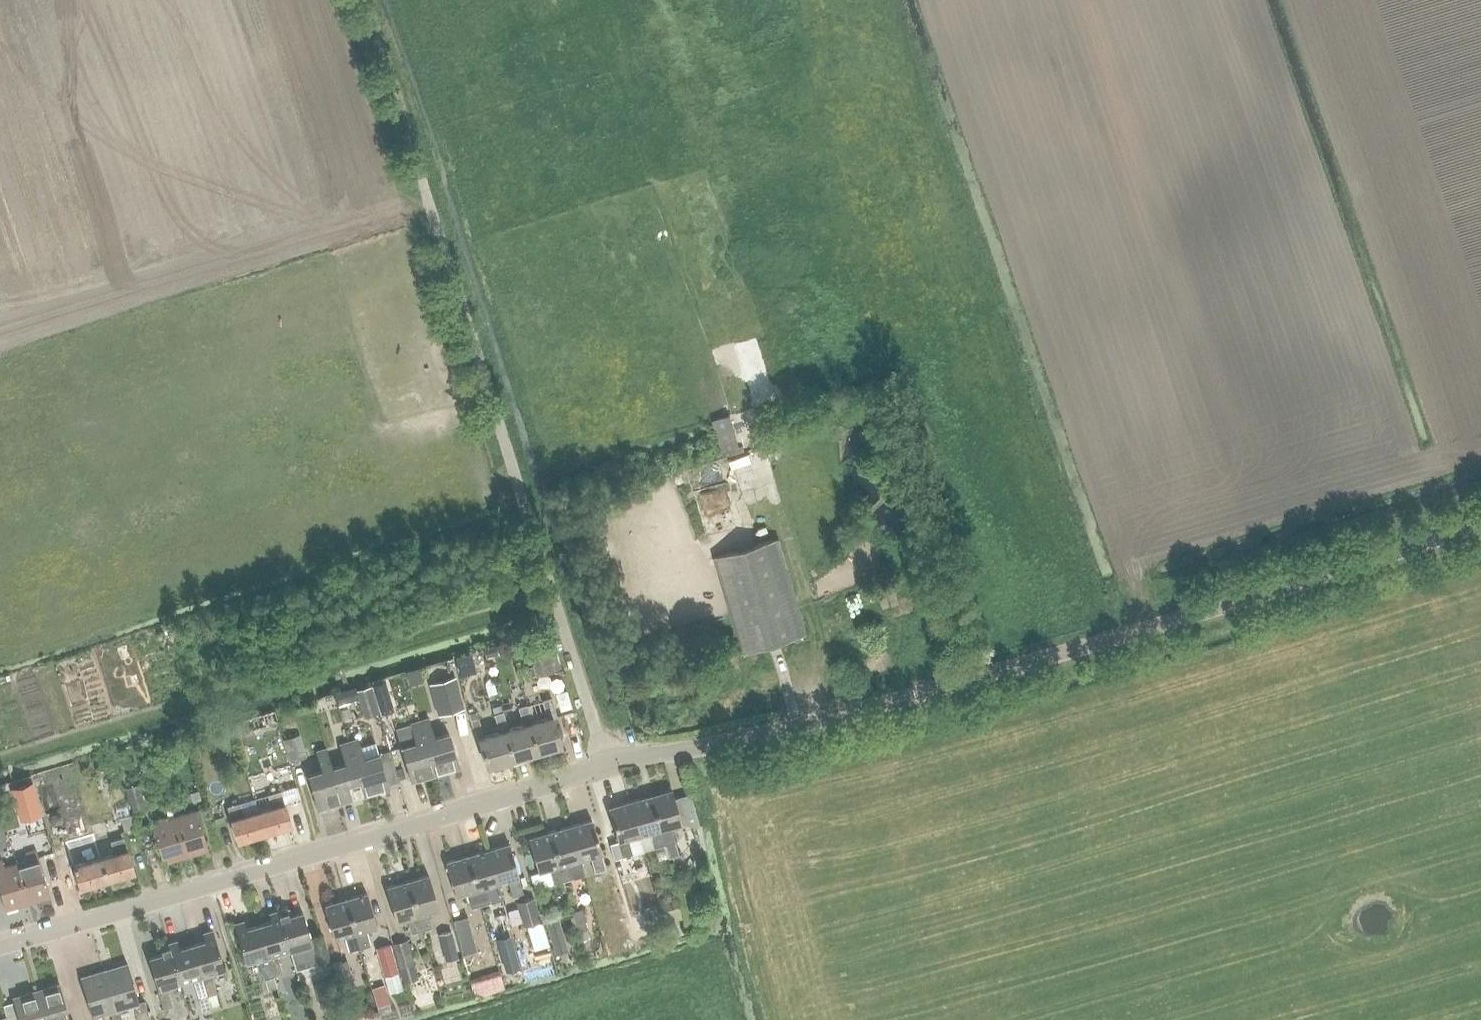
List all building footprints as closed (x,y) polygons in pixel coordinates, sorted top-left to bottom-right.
[(730,415),(712,421),(722,452),(726,451),(728,457),(744,452),(742,446),(740,447),(730,415)] [(806,635),(778,539),(714,558),(742,654),(806,635)] [(543,638),(527,642),(537,676),(553,672),(563,673),(553,636),(544,638),(543,638)] [(497,645),(484,648),(486,657),(499,653),(497,645)] [(459,677),(475,673),(470,653),(454,658),(459,677)] [(413,681),(430,679),(429,665),(411,667),(413,681)] [(454,677),(431,684),(440,715),(463,708),(454,677)] [(386,681),(372,685),(380,714),(394,710),(386,681)] [(364,718),(379,713),(371,686),(356,690),(359,700),(364,718)] [(359,700),(356,690),(355,687),(335,693),(339,706),(359,700)] [(532,722),(541,752),(561,746),(552,717),(557,716),(551,698),(542,700),(548,718),(532,722)] [(492,708),(494,715),(503,712),(501,705),(492,708)] [(523,725),(508,729),(516,759),(541,752),(532,722),(527,705),(518,707),(523,725)] [(476,712),(469,714),(473,729),(480,727),(476,712)] [(516,759),(508,729),(503,712),(494,715),(499,732),(478,738),(487,768),(516,759)] [(419,721),(435,775),(459,768),(448,733),(434,738),(429,718),(419,721)] [(411,782),(435,775),(419,721),(395,728),(401,747),(411,782)] [(307,757),(300,734),(283,739),(290,762),(307,757)] [(349,742),(364,796),(388,788),(387,784),(378,754),(364,758),(358,739),(349,742)] [(342,802),(364,796),(349,742),(339,745),(345,764),(332,768),(342,802)] [(342,802),(332,768),(326,748),(316,751),(322,771),(307,775),(317,809),(342,802)] [(390,751),(378,754),(387,784),(399,780),(390,751)] [(32,782),(10,788),(20,822),(42,815),(32,782)] [(147,811),(139,784),(126,788),(134,815),(147,811)] [(272,807),(257,811),(264,833),(291,825),(284,803),(300,799),(297,786),(268,795),(272,807)] [(671,790),(650,796),(664,845),(675,842),(670,827),(681,824),(671,790)] [(198,791),(190,794),(193,801),(201,799),(198,791)] [(664,845),(650,796),(629,802),(639,836),(649,833),(654,848),(664,845)] [(639,836),(629,802),(608,808),(622,858),(633,854),(629,839),(639,836)] [(239,804),(228,807),(231,819),(237,841),(264,833),(257,811),(243,816),(239,804)] [(207,850),(198,817),(195,810),(173,816),(186,857),(207,850)] [(131,815),(120,818),(124,832),(134,829),(131,815)] [(186,857),(173,816),(152,823),(164,863),(186,857)] [(570,827),(580,860),(590,858),(594,873),(606,870),(591,820),(570,827)] [(570,827),(549,833),(564,882),(584,876),(580,860),(570,827)] [(564,882),(549,833),(528,839),(538,873),(549,869),(553,885),(564,882)] [(100,858),(107,880),(134,872),(127,850),(126,850),(123,838),(111,842),(114,854),(100,858)] [(675,842),(664,845),(668,858),(678,854),(675,842)] [(488,850),(497,884),(507,881),(512,897),(523,893),(509,844),(488,850)] [(657,861),(668,858),(664,845),(654,848),(657,861)] [(107,880),(100,858),(86,862),(82,850),(70,854),(74,865),(73,866),(80,888),(107,880)] [(488,850),(467,856),(481,906),(502,900),(497,884),(488,850)] [(28,860),(16,863),(28,904),(50,897),(36,851),(26,854),(28,860)] [(481,906),(467,856),(445,862),(455,896),(466,893),(471,909),(481,906)] [(28,904),(16,863),(5,867),(3,861),(0,861),(0,893),(5,911),(28,904)] [(407,882),(421,931),(432,928),(427,913),(438,910),(428,876),(407,882)] [(421,931),(407,882),(386,888),(395,922),(407,919),(411,934),(421,931)] [(345,900),(360,949),(370,946),(365,931),(376,927),(367,894),(345,900)] [(541,922),(535,897),(517,902),(523,927),(526,926),(541,922)] [(360,949),(345,900),(324,906),(334,940),(345,937),(349,952),(360,949)] [(645,932),(669,925),(662,904),(638,911),(645,932)] [(278,911),(289,951),(295,971),(329,961),(321,934),(309,937),(302,912),(289,916),(287,908),(278,911)] [(583,909),(572,912),(579,935),(580,940),(590,938),(585,921),(587,921),(583,909)] [(271,922),(258,925),(273,976),(282,974),(276,955),(289,951),(278,911),(268,914),(271,922)] [(559,920),(546,923),(555,955),(568,951),(559,920)] [(264,979),(273,976),(258,925),(246,929),(243,921),(233,924),(245,964),(258,960),(264,979)] [(526,926),(533,950),(549,945),(542,922),(541,922),(526,926)] [(205,941),(192,945),(207,996),(216,993),(210,974),(224,970),(212,931),(203,934),(205,941)] [(452,931),(438,935),(446,962),(459,959),(452,931)] [(580,940),(579,935),(569,938),(572,949),(582,946),(580,940)] [(407,940),(392,945),(403,983),(418,978),(407,940)] [(207,996),(192,945),(180,949),(177,941),(168,944),(180,983),(193,980),(198,999),(207,996)] [(180,983),(168,944),(159,947),(161,954),(148,958),(163,1009),(172,1006),(166,987),(180,983)] [(391,945),(376,949),(383,976),(384,976),(397,972),(398,972),(391,945)] [(521,967),(515,946),(499,950),(505,971),(521,967)] [(354,983),(347,959),(330,964),(337,988),(354,983)] [(118,1010),(133,1005),(138,1019),(144,1019),(149,1018),(144,1001),(138,1003),(127,964),(106,970),(118,1010)] [(118,1010),(106,970),(80,978),(91,1018),(110,1012),(112,1019),(122,1019),(118,1010)] [(397,972),(384,976),(389,994),(402,991),(397,972)] [(331,979),(315,983),(321,1006),(337,1001),(331,979)] [(38,991),(47,1019),(69,1019),(59,985),(38,991)] [(384,985),(371,989),(379,1014),(391,1010),(384,985)] [(11,999),(18,1019),(47,1019),(38,991),(11,999)]
